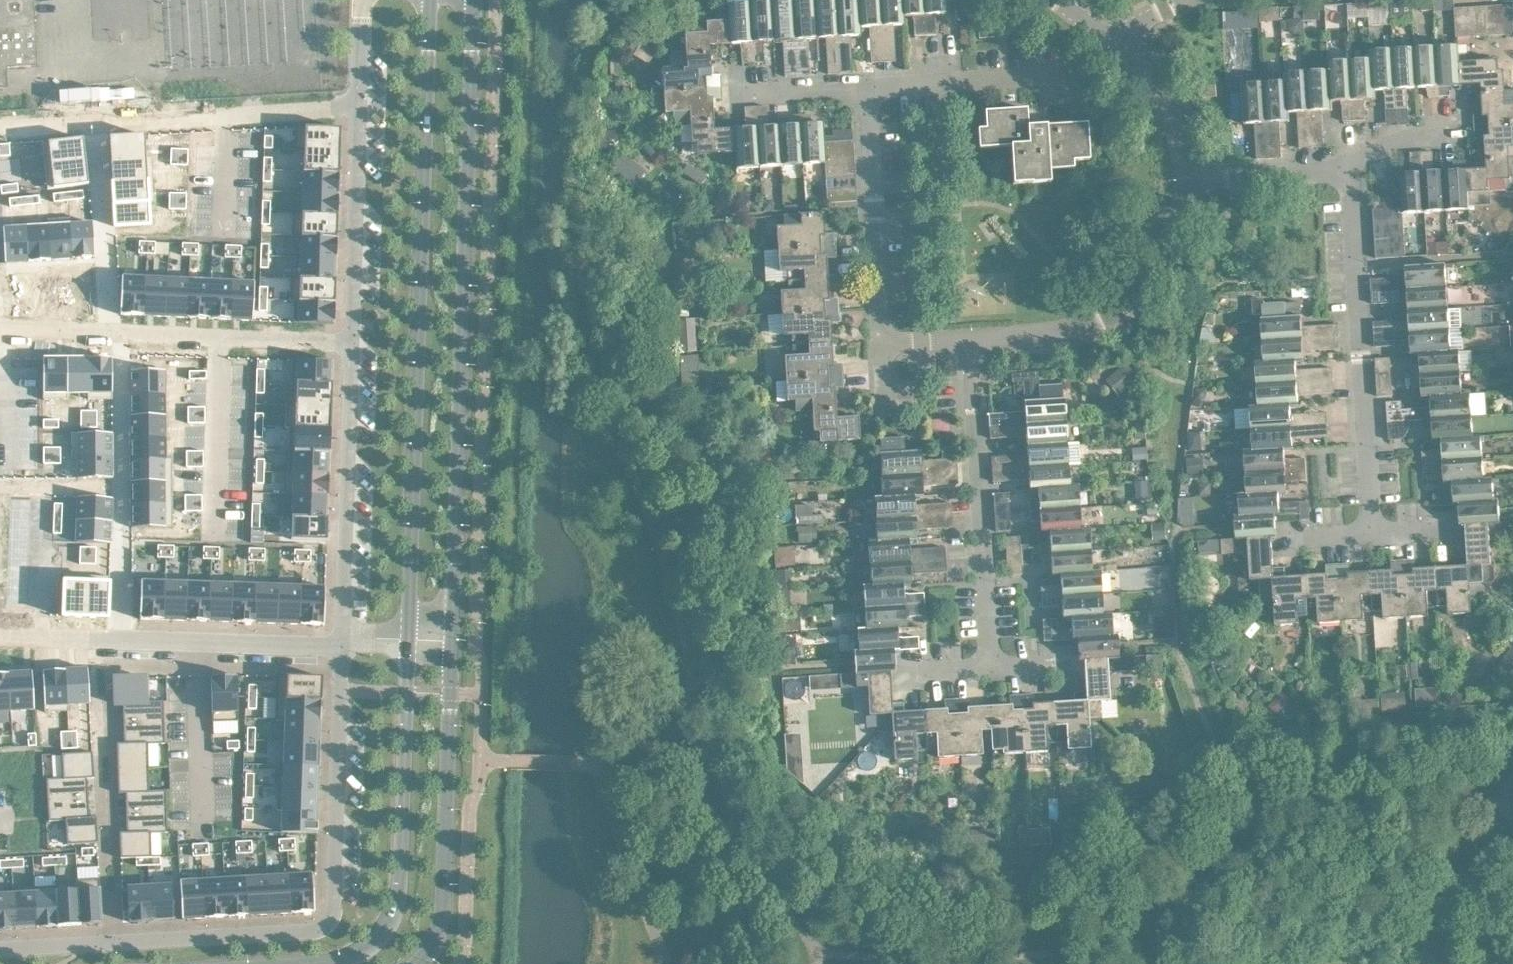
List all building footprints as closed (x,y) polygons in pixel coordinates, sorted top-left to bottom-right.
[(5,87),(3,66),(9,66),(40,64),(36,0),(0,0),(0,87),(5,87)] [(751,1),(755,61),(766,60),(765,40),(776,39),(773,0),(764,0),(751,1)] [(776,39),(787,38),(787,42),(785,43),(787,75),(799,74),(794,0),(773,0),(776,39)] [(799,74),(812,73),(810,41),(808,41),(808,37),(819,36),(816,0),(794,0),(799,74)] [(819,36),(830,36),(830,40),(828,40),(830,72),(842,71),(838,0),(816,0),(819,36)] [(842,71),(855,71),(853,38),(851,39),(851,34),(863,34),(862,25),(860,0),(838,0),(842,71)] [(862,25),(873,25),(873,29),(872,29),(874,61),(886,60),(882,0),(860,0),(862,25)] [(886,60),(898,60),(896,28),(894,28),(894,23),(906,23),(905,14),(904,14),(904,0),(882,0),(886,60)] [(904,14),(905,14),(915,14),(916,34),(927,34),(925,0),(904,0),(904,14)] [(927,34),(938,33),(937,12),(949,12),(948,0),(925,0),(927,34)] [(958,16),(967,16),(967,0),(958,0),(958,16)] [(1370,1),(1370,16),(1371,24),(1393,23),(1393,19),(1392,0),(1387,0),(1370,1)] [(1393,19),(1415,19),(1415,9),(1415,0),(1392,0),(1393,19)] [(1415,9),(1435,8),(1435,0),(1415,0),(1415,9)] [(730,4),(730,19),(731,19),(733,42),(743,41),(744,61),(755,61),(751,1),(729,2),(730,4)] [(1504,3),(1506,32),(1512,32),(1512,2),(1504,3)] [(1504,3),(1492,4),(1494,33),(1506,32),(1504,3)] [(730,4),(718,5),(719,19),(730,19),(730,4)] [(1492,4),(1480,5),(1482,34),(1494,33),(1492,4)] [(1305,5),(1296,5),(1296,18),(1306,18),(1305,5)] [(1470,35),(1468,5),(1456,6),(1458,35),(1470,35)] [(1480,5),(1468,5),(1470,35),(1482,34),(1480,5)] [(1262,7),(1261,7),(1262,21),(1269,20),(1269,7),(1262,7)] [(1296,18),(1289,18),(1289,19),(1290,27),(1297,33),(1306,33),(1306,18),(1296,18)] [(687,32),(688,53),(688,54),(712,53),(711,43),(733,42),(731,19),(730,19),(719,19),(692,21),(692,32),(687,32)] [(995,25),(980,26),(981,38),(996,37),(995,25)] [(625,46),(636,53),(643,42),(632,35),(625,46)] [(1472,43),(1460,44),(1461,53),(1473,52),(1472,43)] [(1452,84),(1463,84),(1460,60),(1461,60),(1461,53),(1460,44),(1438,45),(1442,94),(1453,94),(1452,84)] [(1431,95),(1442,94),(1438,45),(1416,46),(1419,86),(1430,85),(1431,95)] [(1409,87),(1419,86),(1416,46),(1395,48),(1399,108),(1411,107),(1409,87)] [(1388,109),(1399,108),(1395,48),(1372,49),(1373,57),(1374,57),(1376,89),(1377,89),(1387,88),(1388,109)] [(665,67),(666,88),(723,85),(722,73),(713,73),(712,53),(688,54),(688,53),(671,54),(672,66),(665,67)] [(1378,97),(1377,89),(1376,89),(1374,57),(1373,57),(1352,59),(1356,119),(1367,118),(1366,98),(1378,97)] [(1484,83),(1485,92),(1507,91),(1507,90),(1506,68),(1500,69),(1500,58),(1461,60),(1460,60),(1463,84),(1484,83)] [(1345,119),(1356,119),(1352,59),(1330,60),(1330,68),(1331,68),(1333,100),(1334,100),(1344,99),(1345,119)] [(1335,108),(1334,100),(1333,100),(1331,68),(1330,68),(1308,70),(1314,146),(1326,145),(1324,113),(1322,113),(1322,109),(1335,108)] [(1302,146),(1314,146),(1308,70),(1286,71),(1287,80),(1288,79),(1290,111),(1291,111),(1301,110),(1301,114),(1300,114),(1302,146)] [(1292,119),(1291,111),(1290,111),(1288,79),(1287,80),(1266,81),(1271,157),(1284,156),(1282,124),(1280,124),(1280,120),(1292,119)] [(1259,157),(1271,157),(1266,81),(1243,82),(1246,122),(1259,121),(1259,125),(1257,125),(1259,157)] [(1201,84),(1202,96),(1219,94),(1218,83),(1201,84)] [(676,121),(693,120),(693,119),(715,118),(714,97),(723,97),(723,85),(666,88),(667,111),(675,110),(676,121)] [(1478,125),(1512,123),(1512,89),(1507,90),(1507,91),(1485,92),(1486,113),(1477,114),(1478,125)] [(762,165),(783,164),(781,124),(770,124),(769,104),(758,105),(762,165)] [(738,166),(762,165),(758,105),(747,105),(748,126),(737,126),(738,150),(737,150),(738,166)] [(989,146),(1013,145),(1015,183),(1034,181),(1033,174),(1051,173),(1051,160),(1092,158),(1089,121),(1030,125),(1029,107),(986,110),(989,146)] [(805,162),(827,161),(827,153),(826,141),(825,121),(813,122),(812,112),(801,113),(805,162)] [(783,164),(805,162),(801,113),(790,114),(791,123),(781,124),(783,164)] [(700,152),(737,150),(738,150),(737,126),(716,127),(715,118),(693,119),(693,120),(694,141),(699,140),(700,152)] [(1489,157),(1511,156),(1512,156),(1512,123),(1478,125),(1478,138),(1487,137),(1489,157)] [(298,125),(297,148),(307,149),(307,148),(342,149),(343,127),(298,125)] [(836,133),(825,134),(826,141),(855,139),(854,127),(836,128),(836,133)] [(112,135),(114,158),(155,156),(155,155),(149,156),(147,133),(112,135)] [(267,134),(267,147),(275,147),(275,134),(267,134)] [(45,141),(47,164),(88,159),(86,136),(52,140),(45,141)] [(826,141),(827,153),(856,151),(855,139),(826,141)] [(13,154),(12,142),(1,143),(1,155),(13,154)] [(174,147),(173,155),(190,156),(191,148),(174,147)] [(307,149),(306,169),(342,171),(342,149),(307,148),(307,149)] [(1434,150),(1423,151),(1428,210),(1449,209),(1446,170),(1436,170),(1434,150)] [(827,161),(827,165),(856,163),(856,151),(827,153),(827,161)] [(1402,172),(1404,207),(1405,207),(1405,212),(1428,210),(1423,151),(1412,151),(1414,172),(1402,172)] [(173,163),(190,164),(190,156),(173,155),(173,163)] [(114,158),(115,180),(116,180),(156,178),(155,156),(114,158)] [(266,168),(274,168),(275,156),(266,156),(266,168)] [(1489,167),(1468,169),(1467,169),(1469,191),(1470,191),(1508,189),(1507,178),(1512,178),(1511,156),(1489,157),(1489,167)] [(50,187),(91,183),(88,159),(47,164),(50,187)] [(1457,169),(1446,170),(1449,209),(1471,208),(1470,191),(1469,191),(1467,169),(1468,169),(1468,159),(1456,160),(1457,169)] [(685,170),(701,181),(706,173),(690,162),(685,170)] [(827,165),(828,177),(857,175),(856,163),(827,165)] [(274,181),(274,168),(266,168),(266,180),(274,181)] [(305,190),(305,191),(341,192),(342,171),(306,169),(305,190)] [(828,177),(829,189),(858,187),(857,175),(828,177)] [(115,180),(116,202),(157,200),(156,178),(116,180),(115,180)] [(4,192),(21,190),(20,182),(3,184),(4,192)] [(858,187),(829,189),(830,201),(859,199),(858,187)] [(85,189),(70,190),(71,199),(86,197),(85,189)] [(56,192),(57,200),(71,199),(70,190),(56,192)] [(300,211),(300,212),(340,214),(341,192),(305,191),(305,190),(300,190),(300,211)] [(172,191),(172,199),(189,199),(189,191),(172,191)] [(41,194),(27,195),(27,203),(42,202),(41,194)] [(12,197),(13,205),(27,203),(27,195),(12,197)] [(776,198),(764,199),(765,209),(776,209),(776,198)] [(189,208),(189,199),(172,199),(171,207),(189,208)] [(265,199),(264,211),(273,211),(273,199),(265,199)] [(729,199),(718,200),(719,212),(730,212),(729,199)] [(157,200),(116,202),(118,225),(153,223),(151,201),(157,200)] [(1375,208),(1376,220),(1405,218),(1405,212),(1405,207),(1404,207),(1375,208)] [(273,211),(264,211),(264,223),(272,224),(273,211)] [(295,211),(294,235),(304,235),(304,234),(340,235),(340,214),(300,212),(300,211),(295,211)] [(779,224),(780,247),(837,243),(836,232),(827,232),(826,211),(786,213),(786,224),(779,224)] [(72,216),(50,218),(53,259),(75,257),(72,216)] [(73,216),(72,216),(75,257),(97,256),(95,221),(73,222),(73,216)] [(50,224),(29,225),(31,260),(53,259),(50,218),(50,224)] [(1376,220),(1377,232),(1406,230),(1405,218),(1376,220)] [(5,226),(7,261),(31,260),(29,225),(5,226)] [(1377,232),(1378,244),(1407,242),(1406,230),(1377,232)] [(303,255),(303,256),(339,257),(340,235),(304,234),(304,235),(303,255)] [(142,239),(141,251),(149,252),(150,240),(142,239)] [(150,240),(149,252),(157,252),(158,240),(150,240)] [(1430,242),(1429,242),(1429,253),(1450,252),(1449,240),(1436,241),(1430,242)] [(185,241),(184,253),(192,254),(193,242),(185,241)] [(193,242),(192,254),(200,254),(201,242),(193,242)] [(263,242),(263,254),(271,254),(272,242),(263,242)] [(1407,242),(1378,244),(1379,257),(1408,255),(1407,242)] [(228,243),(227,256),(235,256),(236,244),(228,243)] [(789,269),(790,279),(830,276),(828,256),(837,255),(837,243),(780,247),(781,269),(789,269)] [(236,244),(235,256),(244,256),(244,244),(236,244)] [(271,254),(263,254),(262,266),(271,267),(271,254)] [(298,276),(298,277),(338,278),(339,257),(303,256),(303,255),(298,254),(298,276)] [(692,261),(679,262),(680,284),(694,283),(692,261)] [(1372,277),(1373,289),(1449,285),(1447,262),(1408,265),(1408,277),(1404,277),(1404,275),(1372,277)] [(124,276),(123,313),(146,314),(148,276),(124,275),(124,276)] [(148,276),(146,314),(168,315),(170,277),(148,276)] [(293,276),(292,299),(297,299),(297,298),(337,300),(338,278),(298,277),(298,276),(293,276)] [(783,289),(784,311),(841,308),(840,296),(831,297),(830,276),(790,279),(790,289),(783,289)] [(170,277),(168,315),(190,316),(191,278),(170,277)] [(191,278),(190,316),(211,317),(213,279),(191,278)] [(213,279),(211,317),(233,318),(234,280),(213,279)] [(234,280),(233,318),(255,319),(257,281),(234,280)] [(262,285),(261,297),(270,297),(270,285),(262,285)] [(1410,298),(1410,309),(1450,306),(1449,285),(1373,289),(1373,302),(1406,300),(1405,298),(1410,298)] [(270,297),(261,297),(261,309),(269,309),(270,297)] [(297,299),(296,321),(337,322),(337,300),(297,298),(297,299)] [(1263,316),(1265,339),(1341,335),(1340,323),(1308,324),(1308,326),(1304,326),(1302,300),(1266,302),(1265,298),(1254,299),(1255,313),(1264,313),(1265,316),(1263,316)] [(691,305),(682,305),(683,315),(691,315),(691,305)] [(1375,320),(1375,333),(1451,328),(1450,306),(1410,309),(1411,320),(1407,320),(1407,318),(1375,320)] [(793,333),(793,344),(834,341),(832,321),(841,320),(841,308),(784,311),(785,334),(793,333)] [(697,317),(682,318),(683,334),(698,333),(697,317)] [(1413,353),(1421,352),(1421,351),(1453,350),(1453,349),(1451,328),(1375,333),(1376,345),(1408,343),(1408,341),(1412,341),(1413,353)] [(1265,339),(1266,360),(1266,361),(1297,359),(1297,360),(1306,360),(1305,348),(1309,347),(1309,349),(1341,347),(1341,335),(1265,339)] [(786,354),(788,377),(845,373),(844,361),(835,362),(834,341),(793,344),(794,354),(786,354)] [(1412,363),(1413,374),(1462,371),(1461,348),(1453,349),(1453,350),(1421,351),(1421,352),(1422,362),(1412,363)] [(701,353),(684,354),(685,382),(693,382),(702,381),(701,353)] [(45,356),(46,397),(69,397),(69,356),(45,356)] [(91,356),(69,356),(69,397),(70,397),(70,391),(90,391),(90,397),(91,397),(91,356)] [(114,356),(91,356),(91,397),(115,397),(114,356)] [(1377,357),(1377,366),(1392,365),(1392,356),(1377,357)] [(295,358),(294,381),(335,382),(335,360),(295,358)] [(1258,361),(1259,383),(1335,378),(1334,366),(1302,368),(1302,370),(1298,370),(1297,360),(1297,359),(1266,361),(1266,360),(1258,361)] [(259,379),(267,380),(267,367),(259,367),(259,379)] [(132,369),(133,392),(168,392),(167,368),(149,368),(132,369)] [(192,378),(209,377),(209,369),(192,369),(192,378)] [(1504,369),(1494,369),(1494,378),(1504,378),(1504,369)] [(1025,371),(1012,372),(1013,381),(1025,380),(1025,371)] [(1424,396),(1432,395),(1464,393),(1462,371),(1413,374),(1414,385),(1423,384),(1424,396)] [(797,410),(815,409),(815,408),(838,406),(836,386),(845,385),(845,373),(788,377),(789,399),(797,399),(797,410)] [(1259,383),(1261,405),(1292,403),(1292,404),(1300,403),(1299,391),(1303,391),(1304,393),(1336,391),(1335,378),(1259,383)] [(267,392),(267,380),(259,379),(258,392),(267,392)] [(289,402),(289,403),(334,405),(335,382),(294,381),(293,403),(289,402)] [(702,381),(693,382),(693,396),(716,396),(716,381),(702,381)] [(991,412),(991,424),(1067,420),(1066,397),(1065,397),(1064,383),(1041,384),(1042,399),(1026,400),(1027,412),(1023,412),(1023,410),(991,412)] [(1379,394),(1394,394),(1393,384),(1379,385),(1379,394)] [(1209,386),(1197,387),(1197,398),(1205,398),(1210,393),(1209,386)] [(133,392),(133,414),(168,414),(168,392),(133,392)] [(1424,418),(1424,417),(1473,414),(1472,392),(1464,393),(1432,395),(1433,405),(1423,406),(1404,408),(1403,399),(1388,400),(1389,410),(1389,420),(1410,419),(1424,418)] [(289,403),(288,425),(293,425),(333,426),(334,405),(289,403)] [(1252,405),(1253,427),(1329,423),(1328,411),(1296,413),(1296,414),(1292,415),(1292,404),(1292,403),(1261,405),(1252,405)] [(190,405),(190,414),(207,413),(207,405),(190,405)] [(815,408),(815,409),(816,430),(821,430),(822,441),(862,438),(860,415),(838,416),(838,406),(815,408)] [(83,426),(91,426),(91,409),(83,409),(83,426)] [(99,426),(99,409),(91,409),(91,426),(99,426)] [(257,424),(265,424),(266,412),(258,411),(257,424)] [(190,422),(207,422),(207,413),(190,414),(190,422)] [(133,414),(133,436),(168,436),(168,414),(133,414)] [(1435,438),(1443,438),(1443,437),(1475,435),(1475,434),(1473,414),(1424,417),(1424,418),(1425,428),(1434,427),(1435,438)] [(63,418),(48,418),(48,426),(63,426),(63,418)] [(1410,419),(1389,420),(1390,438),(1405,437),(1411,428),(1410,419)] [(1028,433),(1029,444),(1069,441),(1067,420),(991,424),(992,437),(1024,435),(1024,433),(1028,433)] [(1253,427),(1254,448),(1254,449),(1286,447),(1286,448),(1294,448),(1294,436),(1298,435),(1298,437),(1330,435),(1329,423),(1253,427)] [(265,436),(265,424),(257,424),(257,436),(265,436)] [(293,425),(292,449),(332,451),(333,426),(293,425)] [(1137,429),(1136,436),(1147,437),(1148,430),(1137,429)] [(73,431),(74,454),(115,453),(115,431),(91,431),(73,431)] [(1202,431),(1190,431),(1190,450),(1203,449),(1202,431)] [(1424,449),(1424,460),(1484,457),(1483,434),(1475,434),(1475,435),(1443,437),(1443,438),(1444,448),(1424,449)] [(882,452),(884,475),(959,470),(959,457),(944,458),(927,459),(927,461),(922,461),(922,449),(906,450),(905,435),(882,437),(883,451),(882,452)] [(133,436),(133,458),(174,458),(174,457),(168,457),(168,436),(133,436)] [(994,468),(1070,463),(1082,462),(1081,441),(1069,441),(1029,444),(1030,455),(1025,455),(1025,453),(993,455),(994,468)] [(958,445),(943,446),(944,458),(959,457),(958,445)] [(46,446),(46,454),(63,454),(63,446),(46,446)] [(1150,446),(1135,446),(1135,459),(1150,458),(1150,446)] [(1246,449),(1247,471),(1308,468),(1307,457),(1286,458),(1286,448),(1286,447),(1254,449),(1254,448),(1246,449)] [(189,449),(189,457),(206,457),(206,449),(189,449)] [(292,449),(291,471),(332,472),(332,451),(292,449)] [(80,454),(80,476),(115,476),(115,453),(74,454),(80,454)] [(46,462),(63,462),(63,454),(46,454),(46,462)] [(1205,456),(1188,457),(1189,473),(1206,473),(1205,456)] [(189,466),(206,465),(206,457),(189,457),(189,466)] [(258,470),(267,470),(267,458),(259,457),(258,470)] [(1446,482),(1455,481),(1455,480),(1486,478),(1486,477),(1484,457),(1424,460),(1425,471),(1445,470),(1446,482)] [(133,458),(133,480),(175,480),(174,458),(133,458)] [(1031,488),(1040,487),(1040,486),(1071,485),(1071,483),(1070,463),(994,468),(995,480),(1027,478),(1027,476),(1031,476),(1031,488)] [(1247,471),(1249,492),(1249,493),(1280,491),(1280,492),(1288,491),(1288,480),(1308,479),(1308,468),(1247,471)] [(266,482),(267,470),(258,470),(258,482),(266,482)] [(884,475),(885,495),(885,496),(916,494),(916,495),(924,494),(924,482),(928,482),(928,484),(960,482),(959,470),(884,475)] [(286,471),(286,492),(331,494),(332,472),(291,471),(286,471)] [(1435,504),(1461,503),(1461,501),(1496,498),(1494,477),(1486,477),(1486,478),(1455,480),(1455,481),(1455,491),(1435,492),(1435,504)] [(133,480),(134,502),(175,502),(175,480),(133,480)] [(1153,480),(1137,480),(1138,498),(1153,498),(1153,480)] [(790,496),(789,482),(774,483),(774,497),(790,496)] [(1212,482),(1201,482),(1201,495),(1213,494),(1212,482)] [(1031,498),(1032,509),(1081,505),(1079,483),(1071,483),(1071,485),(1040,486),(1040,487),(1040,497),(1031,498)] [(995,492),(996,501),(1011,500),(1010,491),(995,492)] [(1242,514),(1277,512),(1277,514),(1302,512),(1301,500),(1281,501),(1280,492),(1280,491),(1249,493),(1249,492),(1240,493),(1242,514)] [(7,522),(8,492),(0,492),(0,522),(7,522)] [(286,492),(286,493),(295,493),(294,515),(330,517),(331,494),(286,492)] [(187,493),(187,501),(204,501),(204,493),(187,493)] [(876,496),(878,518),(953,513),(953,501),(921,503),(921,505),(917,505),(916,495),(916,494),(885,496),(885,495),(876,496)] [(80,495),(79,517),(114,519),(115,496),(80,495)] [(1195,496),(1180,497),(1181,522),(1186,525),(1196,524),(1195,496)] [(1463,524),(1466,524),(1502,521),(1502,510),(1501,498),(1496,498),(1461,501),(1461,503),(1462,513),(1463,524)] [(1310,500),(1301,500),(1302,512),(1302,517),(1311,517),(1310,500)] [(187,509),(204,509),(204,501),(187,501),(187,509)] [(57,502),(56,517),(64,517),(65,502),(57,502)] [(134,502),(134,525),(175,525),(175,502),(134,502)] [(255,502),(254,514),(262,514),(263,502),(255,502)] [(814,503),(797,504),(798,523),(826,522),(826,514),(814,514),(814,503)] [(1161,503),(1149,503),(1150,516),(1161,515),(1161,503)] [(1043,531),(1051,530),(1051,529),(1082,527),(1081,505),(1032,509),(1032,519),(1042,519),(1043,531)] [(1238,527),(1239,537),(1239,538),(1272,536),(1278,535),(1278,525),(1277,514),(1277,512),(1237,514),(1238,527)] [(878,518),(879,539),(879,540),(910,538),(919,538),(918,526),(922,526),(922,527),(954,525),(953,513),(878,518)] [(262,514),(254,514),(254,526),(262,526),(262,514)] [(294,515),(294,538),(329,539),(330,517),(294,515)] [(64,532),(64,517),(56,517),(55,531),(64,532)] [(79,517),(78,540),(90,541),(113,541),(114,519),(79,517)] [(1013,529),(1012,519),(997,520),(998,530),(1013,529)] [(1468,555),(1469,555),(1471,582),(1485,582),(1484,564),(1493,564),(1491,535),(1512,534),(1512,520),(1502,521),(1466,524),(1468,555)] [(1168,522),(1153,523),(1154,539),(1168,538),(1168,522)] [(813,524),(800,525),(801,542),(814,541),(813,524)] [(1042,541),(1043,552),(1092,549),(1091,526),(1082,527),(1051,529),(1051,530),(1052,540),(1042,541)] [(1007,535),(1008,545),(1022,544),(1022,535),(1007,535)] [(1262,595),(1275,595),(1276,595),(1274,567),(1272,536),(1239,538),(1239,537),(1223,538),(1224,552),(1251,550),(1252,579),(1261,578),(1262,595)] [(871,540),(872,563),(948,558),(947,545),(915,547),(915,549),(911,549),(910,538),(879,540),(879,539),(871,540)] [(1208,539),(1200,539),(1201,552),(1209,551),(1208,539)] [(160,543),(160,556),(168,556),(168,544),(160,543)] [(1031,543),(1022,544),(1024,563),(1032,563),(1031,543)] [(168,544),(168,556),(176,556),(176,544),(168,544)] [(90,558),(91,545),(82,545),(82,557),(90,558)] [(99,546),(91,545),(90,558),(98,558),(99,546)] [(206,545),(205,557),(213,557),(214,545),(206,545)] [(214,545),(213,557),(222,558),(222,545),(214,545)] [(251,546),(251,559),(259,559),(259,547),(251,546)] [(259,547),(259,559),(267,559),(267,547),(259,547)] [(297,548),(297,560),(305,560),(305,548),(297,548)] [(305,548),(305,560),(313,561),(313,548),(305,548)] [(1054,574),(1062,573),(1062,572),(1093,570),(1093,569),(1092,549),(1043,552),(1043,563),(1053,562),(1054,574)] [(1457,565),(1437,566),(1440,606),(1450,605),(1450,613),(1473,612),(1471,582),(1469,555),(1468,555),(1457,556),(1457,565)] [(872,563),(873,583),(874,584),(905,582),(905,583),(913,583),(912,570),(917,570),(917,572),(949,570),(948,558),(872,563)] [(1416,558),(1404,559),(1408,616),(1430,614),(1430,607),(1440,606),(1437,566),(1416,567),(1416,558)] [(1392,569),(1372,570),(1375,610),(1385,609),(1386,617),(1408,616),(1404,559),(1392,560),(1392,569)] [(1350,562),(1339,563),(1343,620),(1365,618),(1365,611),(1375,610),(1372,570),(1351,571),(1350,562)] [(1009,564),(1009,570),(1010,573),(1024,572),(1024,563),(1009,564)] [(1327,573),(1307,574),(1310,614),(1320,613),(1320,621),(1343,620),(1339,563),(1327,564),(1327,573)] [(1276,595),(1275,595),(1277,624),(1299,622),(1305,630),(1311,630),(1311,626),(1310,626),(1309,614),(1310,614),(1307,574),(1287,575),(1286,566),(1274,567),(1276,595)] [(1042,584),(1043,595),(1103,591),(1102,569),(1093,569),(1093,570),(1062,572),(1062,573),(1063,583),(1042,584)] [(67,573),(65,614),(88,615),(89,574),(67,573)] [(89,574),(88,615),(111,616),(112,575),(89,574)] [(143,617),(166,618),(168,580),(144,579),(143,617)] [(166,618),(189,619),(190,581),(168,580),(166,618)] [(212,620),(213,581),(190,581),(189,619),(212,620)] [(236,582),(213,581),(212,620),(235,620),(236,582)] [(236,582),(235,620),(257,621),(259,583),(236,582)] [(865,583),(867,606),(926,602),(926,591),(905,593),(905,583),(905,582),(874,584),(873,583),(865,583)] [(257,621),(280,622),(282,584),(259,583),(257,621)] [(282,584),(280,622),(303,623),(304,584),(282,584)] [(328,585),(304,584),(303,623),(327,623),(328,585)] [(792,588),(781,589),(782,604),(793,604),(792,588)] [(1065,617),(1073,616),(1073,615),(1104,613),(1104,612),(1103,591),(1043,595),(1044,606),(1064,605),(1065,617)] [(867,606),(868,627),(868,628),(899,626),(899,627),(907,626),(907,615),(927,613),(926,602),(867,606)] [(796,611),(782,612),(783,630),(797,629),(796,611)] [(1054,639),(1079,637),(1079,635),(1114,633),(1113,611),(1104,612),(1104,613),(1073,615),(1073,616),(1074,626),(1053,627),(1054,639)] [(859,627),(861,649),(895,647),(896,648),(921,647),(920,635),(900,636),(899,627),(899,626),(868,628),(868,627),(859,627)] [(1079,635),(1079,637),(1080,651),(1120,649),(1119,633),(1114,633),(1079,635)] [(856,658),(857,665),(896,663),(896,656),(896,648),(895,647),(861,649),(856,649),(856,658)] [(1087,678),(1088,690),(1090,717),(1091,717),(1104,716),(1103,699),(1112,698),(1110,677),(1110,670),(1137,669),(1136,655),(1120,655),(1120,649),(1080,651),(1081,659),(1086,658),(1087,678)] [(1164,653),(1149,654),(1150,663),(1164,662),(1164,653)] [(881,730),(895,729),(893,702),(894,702),(892,671),(897,670),(896,663),(857,665),(857,672),(842,673),(843,687),(869,685),(871,713),(880,713),(881,730)] [(90,666),(67,668),(70,709),(70,703),(92,701),(90,666)] [(67,668),(45,669),(47,710),(70,709),(67,668)] [(34,670),(11,671),(13,709),(37,708),(34,670)] [(0,672),(0,710),(13,709),(11,671),(0,672)] [(151,673),(114,674),(115,705),(125,705),(126,722),(166,721),(166,699),(152,700),(151,673)] [(279,673),(279,695),(324,696),(325,675),(279,673)] [(823,688),(843,687),(842,673),(822,674),(823,688)] [(215,720),(241,719),(239,674),(213,675),(215,720)] [(251,683),(251,695),(259,695),(259,683),(251,683)] [(1424,687),(1417,688),(1418,706),(1425,705),(1424,687)] [(1077,699),(1057,701),(1059,741),(1069,740),(1069,748),(1092,746),(1091,717),(1090,717),(1088,690),(1076,690),(1077,699)] [(1035,693),(1024,694),(1027,750),(1049,749),(1049,741),(1059,741),(1057,701),(1036,702),(1035,693)] [(991,705),(994,745),(995,757),(1006,756),(1006,752),(1027,750),(1024,694),(1012,694),(1012,703),(991,705)] [(251,695),(250,707),(259,707),(259,695),(251,695)] [(324,696),(279,695),(278,716),(288,717),(323,718),(324,696)] [(1407,696),(1385,697),(1386,705),(1408,703),(1407,696)] [(970,697),(958,698),(962,754),(984,753),(984,745),(994,745),(991,705),(971,706),(970,697)] [(947,707),(926,709),(929,749),(939,748),(939,756),(962,754),(958,698),(946,698),(947,707)] [(1330,698),(1317,698),(1318,711),(1330,711),(1330,698)] [(1381,698),(1365,699),(1365,708),(1381,707),(1381,698)] [(895,729),(896,759),(919,757),(919,749),(929,749),(926,709),(906,710),(905,701),(894,702),(893,702),(895,729)] [(323,739),(323,718),(288,717),(287,738),(323,739)] [(126,741),(119,741),(120,766),(151,765),(150,742),(167,742),(166,721),(126,722),(126,741)] [(250,726),(249,738),(257,738),(258,726),(250,726)] [(79,729),(71,730),(72,747),(80,746),(79,729)] [(63,730),(64,747),(72,747),(71,730),(63,730)] [(38,731),(30,732),(30,744),(39,744),(38,731)] [(802,732),(786,733),(789,769),(803,782),(805,781),(802,732)] [(249,738),(249,750),(257,750),(257,738),(249,738)] [(322,764),(323,739),(287,738),(286,762),(322,764)] [(241,739),(229,739),(230,747),(242,747),(241,739)] [(65,776),(49,777),(50,798),(91,796),(89,777),(97,776),(95,750),(64,752),(65,776)] [(285,784),(321,785),(322,764),(286,762),(276,762),(276,784),(285,784)] [(151,765),(120,766),(121,792),(128,791),(128,811),(169,809),(168,788),(152,789),(151,765)] [(1156,770),(1148,779),(1155,785),(1163,776),(1156,770)] [(248,772),(248,784),(256,784),(256,772),(248,772)] [(248,784),(247,796),(256,796),(256,784),(248,784)] [(275,805),(285,805),(320,806),(321,785),(285,784),(276,784),(275,805)] [(91,796),(50,798),(51,820),(68,818),(69,843),(100,841),(99,815),(92,815),(91,796)] [(320,806),(285,805),(284,827),(320,828),(320,806)] [(247,807),(247,819),(255,819),(255,807),(247,807)] [(129,830),(122,830),(123,856),(138,856),(150,855),(154,855),(153,831),(170,831),(169,824),(169,809),(128,811),(129,830)] [(1030,823),(1020,824),(1021,837),(1031,836),(1030,828),(1030,823)] [(1052,826),(1030,828),(1031,836),(1031,844),(1053,843),(1052,826)] [(289,837),(281,838),(281,850),(289,849),(289,837)] [(297,837),(289,837),(289,849),(297,849),(297,837)] [(246,839),(238,840),(238,852),(246,852),(246,839)] [(254,839),(246,839),(246,852),(254,851),(254,839)] [(211,841),(203,842),(203,854),(211,854),(211,841)] [(203,842),(195,842),(195,855),(203,854),(203,842)] [(96,846),(84,846),(84,855),(96,854),(96,846)] [(56,855),(44,856),(45,864),(57,863),(56,855)] [(68,855),(56,855),(57,863),(69,863),(68,855)] [(150,856),(151,864),(163,863),(162,855),(150,856)] [(139,864),(151,864),(150,856),(138,856),(139,864)] [(26,857),(13,858),(14,866),(26,865),(26,857)] [(13,858),(1,859),(2,867),(14,866),(13,858)] [(314,872),(291,873),(292,877),(294,911),(316,910),(314,872)] [(270,874),(272,912),(294,911),(292,877),(291,873),(270,874)] [(248,875),(250,914),(272,912),(270,874),(248,875)] [(248,875),(227,877),(229,915),(250,914),(248,875)] [(80,878),(83,923),(105,922),(103,877),(80,878)] [(229,915),(227,877),(205,878),(207,916),(229,915)] [(62,924),(83,923),(80,878),(59,879),(59,884),(62,924)] [(205,878),(182,879),(184,917),(207,916),(205,878)] [(174,881),(151,882),(154,919),(176,918),(176,917),(174,882),(174,881)] [(129,884),(131,919),(131,920),(154,919),(151,882),(129,884)] [(59,884),(38,885),(40,926),(62,924),(59,884)] [(16,886),(16,891),(18,927),(40,926),(38,885),(16,886)] [(16,891),(0,892),(0,928),(18,927),(16,891)]
